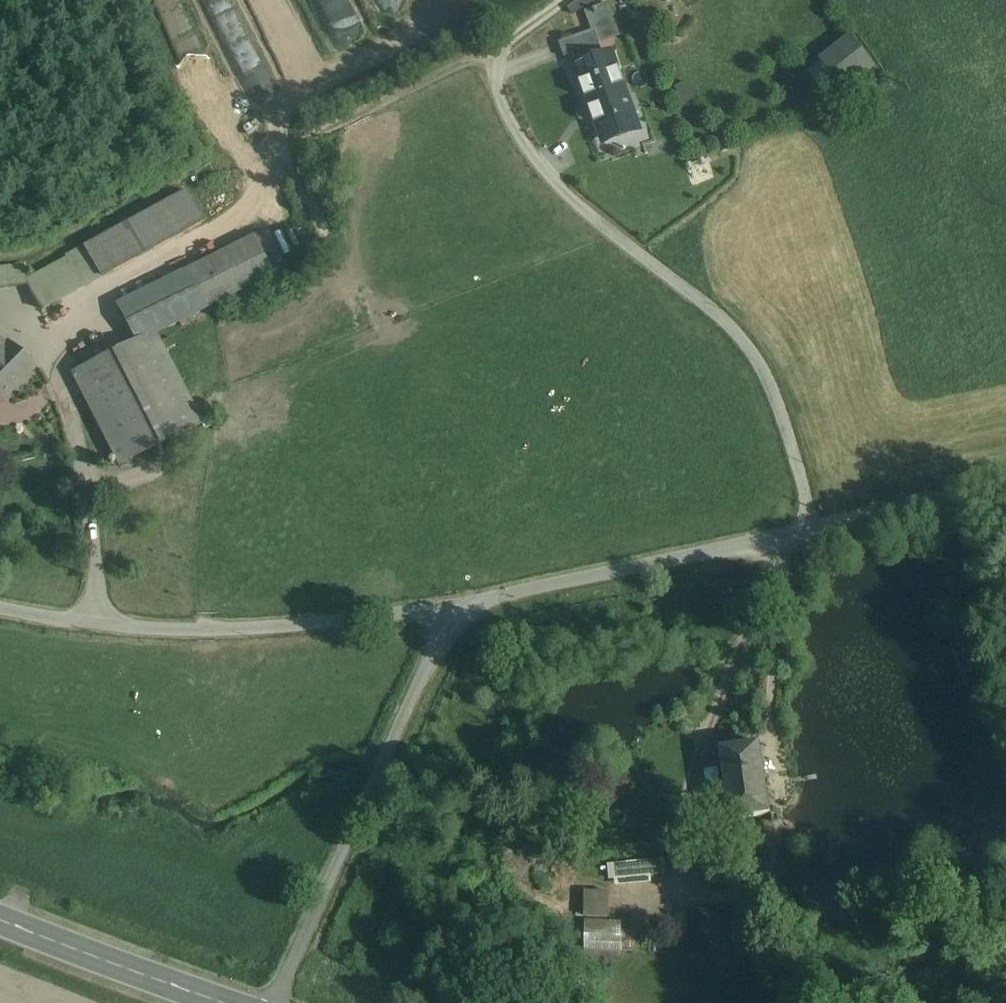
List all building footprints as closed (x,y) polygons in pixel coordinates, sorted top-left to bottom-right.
[(594,30),(596,30),(598,37),(616,30),(607,5),(588,12),(594,30)] [(565,57),(573,53),(600,44),(598,37),(596,30),(560,43),(565,57)] [(600,44),(573,53),(577,65),(605,55),(600,44)] [(605,55),(577,65),(576,65),(582,82),(580,82),(586,99),(588,98),(591,108),(592,109),(595,107),(625,97),(627,96),(624,85),(625,85),(620,68),(618,69),(613,54),(612,52),(605,55)] [(821,66),(813,59),(802,71),(809,79),(804,84),(811,90),(817,85),(823,91),(834,79),(829,73),(833,69),(826,62),(821,66)] [(591,108),(589,109),(595,124),(597,124),(604,144),(640,132),(627,96),(625,97),(595,107),(592,109),(591,108)] [(186,191),(59,261),(61,264),(77,292),(204,222),(186,191)] [(253,238),(118,307),(136,343),(154,334),(272,274),(253,238)] [(61,264),(26,284),(42,311),(77,292),(61,264)] [(0,275),(0,289),(17,287),(15,273),(0,275)] [(136,343),(73,375),(119,467),(162,445),(200,426),(154,334),(136,343)] [(0,346),(0,402),(32,370),(7,347),(4,350),(0,346)] [(759,744),(740,747),(739,741),(725,743),(726,749),(721,750),(727,789),(732,817),(732,820),(771,813),(759,744)] [(727,789),(712,791),(717,819),(732,817),(727,789)] [(652,881),(652,872),(667,871),(667,858),(613,861),(614,883),(652,881)] [(619,927),(585,927),(582,949),(618,949),(619,927)]
